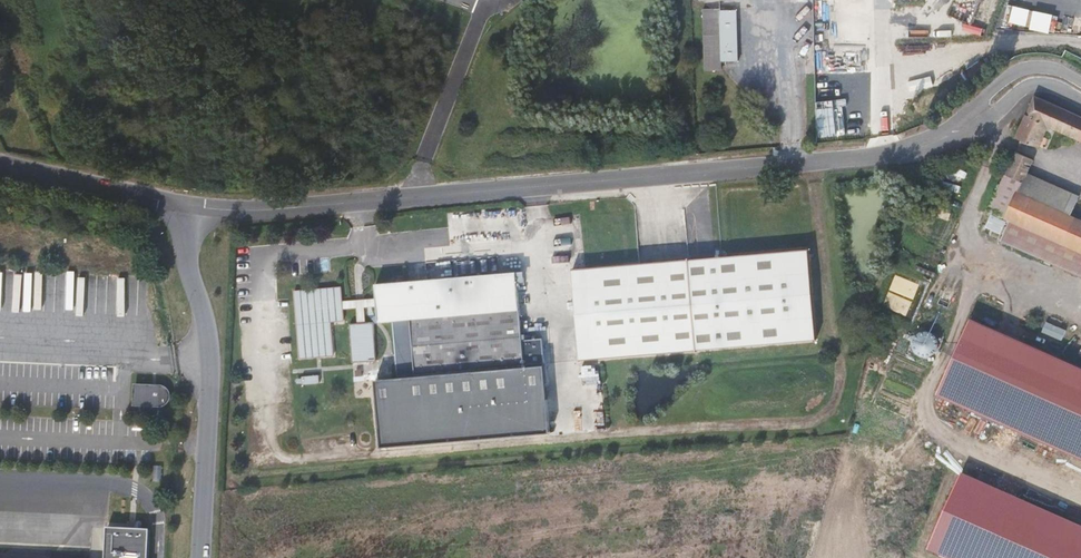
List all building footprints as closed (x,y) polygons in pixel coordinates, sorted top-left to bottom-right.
[(981,0),(955,0),(948,14),(971,24),(981,0)] [(739,59),(738,9),(720,10),(720,19),(704,19),(705,70),(722,69),(722,59),(739,59)] [(1037,93),(1018,136),(1023,138),(1041,146),(1050,125),(1080,139),(1080,113),(1037,93)] [(1036,156),(1018,149),(1011,165),(1004,180),(1022,188),(1029,172),(1036,156)] [(995,175),(1004,180),(1011,165),(1001,161),(995,175)] [(1029,172),(1022,188),(1020,191),(1080,216),(1080,195),(1029,172)] [(1020,191),(1022,188),(1004,180),(992,208),(1009,215),(1020,191)] [(1020,191),(1009,215),(1000,236),(1080,272),(1080,216),(1020,191)] [(1001,232),(1006,221),(992,215),(988,226),(1001,232)] [(586,267),(594,358),(674,350),(813,337),(805,247),(586,267)] [(579,359),(594,358),(586,267),(571,268),(579,359)] [(519,280),(518,272),(480,275),(376,284),(377,298),(378,306),(379,321),(393,320),(398,374),(545,363),(542,337),(523,340),(519,280)] [(342,321),(340,288),(294,291),(299,358),(333,355),(330,322),(342,321)] [(356,300),(358,323),(365,322),(364,307),(378,306),(377,298),(356,300)] [(966,312),(932,388),(1080,454),(1080,363),(966,312)] [(365,322),(358,323),(349,324),(353,363),(376,361),(373,322),(365,322)] [(1046,322),(1042,333),(1061,341),(1065,330),(1046,322)] [(909,351),(933,361),(942,340),(918,330),(909,351)] [(134,404),(159,405),(161,405),(163,405),(165,404),(167,403),(168,401),(169,399),(170,397),(170,396),(170,394),(169,392),(168,390),(167,388),(165,387),(163,386),(160,386),(135,384),(134,404)] [(929,550),(946,557),(1080,557),(1080,527),(963,474),(929,550)] [(150,530),(107,529),(105,557),(149,557),(150,530)]
